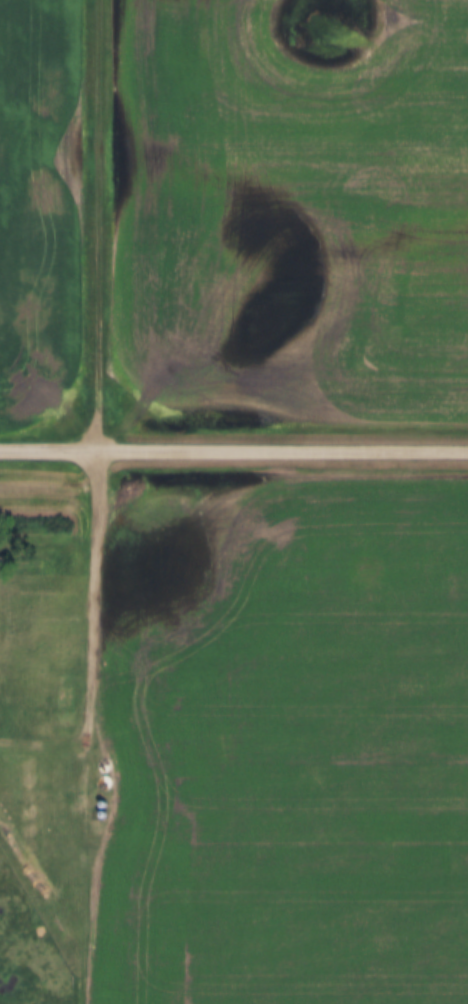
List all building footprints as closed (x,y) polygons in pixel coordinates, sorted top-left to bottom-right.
[(114,762),(104,756),(98,767),(108,772),(114,762)] [(35,758),(24,758),(24,769),(35,769),(35,758)] [(98,787),(110,789),(112,778),(100,776),(98,787)] [(24,817),(36,818),(36,807),(25,806),(24,817)] [(39,827),(29,820),(22,830),(31,837),(39,827)] [(40,841),(28,836),(23,848),(35,853),(40,841)] [(23,864),(32,869),(39,859),(30,853),(23,864)]
